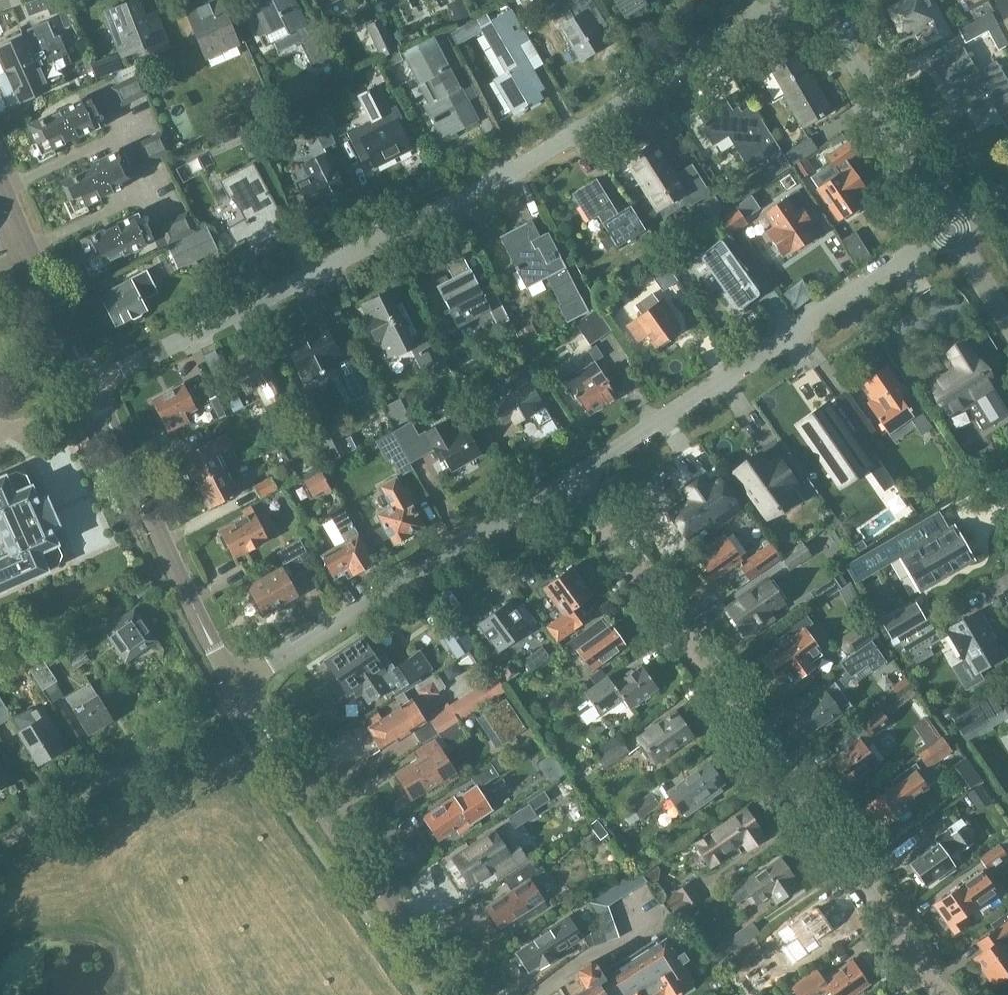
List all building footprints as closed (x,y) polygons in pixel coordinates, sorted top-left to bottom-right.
[(28,4),(32,16),(48,10),(51,16),(72,8),(69,0),(39,0),(28,4)] [(207,60),(238,47),(219,0),(210,0),(186,10),(207,60)] [(260,17),(252,21),(251,21),(264,49),(274,44),(272,40),(304,25),(309,36),(302,40),(316,70),(335,62),(320,31),(306,0),(252,0),(260,17)] [(457,25),(468,20),(460,0),(448,5),(457,25)] [(512,11),(513,13),(521,9),(523,8),(522,6),(520,0),(518,0),(508,4),(512,11)] [(585,10),(593,5),(590,0),(574,0),(577,5),(579,4),(583,11),(585,10)] [(627,18),(644,6),(647,10),(657,4),(654,0),(616,0),(627,18)] [(892,10),(904,34),(929,21),(932,28),(939,42),(954,34),(937,0),(912,0),(892,10)] [(990,0),(996,12),(1002,23),(1007,20),(1007,0),(991,0),(990,0)] [(107,12),(124,58),(148,49),(151,57),(169,49),(156,15),(145,19),(138,1),(107,12)] [(585,10),(583,11),(559,26),(581,60),(606,44),(585,10)] [(489,32),(483,35),(492,51),(506,74),(495,80),(515,115),(541,101),(537,94),(543,91),(531,70),(517,46),(528,39),(513,13),(512,11),(498,19),(498,18),(485,25),(489,32)] [(973,38),(999,25),(1000,24),(994,12),(976,21),(974,22),(968,25),(967,26),(973,38)] [(70,14),(60,17),(65,29),(74,25),(70,14)] [(972,14),(965,18),(968,25),(974,22),(976,21),(972,14)] [(381,20),(367,27),(382,58),(396,52),(381,20)] [(68,56),(59,36),(47,41),(40,25),(23,32),(25,37),(0,48),(0,58),(6,71),(0,74),(0,88),(9,108),(87,74),(77,52),(68,56)] [(466,41),(459,29),(449,35),(456,47),(466,41)] [(442,32),(422,42),(401,53),(418,84),(416,85),(426,103),(422,105),(439,139),(451,133),(451,135),(478,121),(462,92),(452,73),(461,68),(442,32)] [(965,47),(934,66),(955,101),(968,94),(981,115),(995,106),(1002,118),(1007,114),(1007,78),(998,61),(980,72),(965,47)] [(398,52),(379,61),(384,71),(403,62),(398,52)] [(781,96),(801,129),(831,112),(816,87),(815,88),(796,56),(772,70),(785,93),(781,96)] [(110,87),(114,96),(120,108),(149,95),(145,87),(135,64),(113,74),(118,84),(110,87)] [(369,122),(347,133),(361,161),(370,157),(375,167),(411,149),(396,119),(401,117),(396,106),(391,109),(379,86),(356,97),(369,122)] [(318,89),(310,93),(324,120),(331,116),(324,101),(318,89)] [(30,127),(42,154),(45,160),(56,155),(53,149),(95,129),(90,119),(98,116),(91,100),(83,104),(82,102),(30,127)] [(767,159),(773,168),(763,175),(767,182),(791,167),(787,162),(752,105),(734,116),(724,100),(700,115),(705,123),(699,127),(712,146),(728,137),(748,171),(767,159)] [(245,135),(239,122),(218,132),(223,144),(245,135)] [(323,150),(335,144),(327,128),(315,134),(323,150)] [(172,153),(162,132),(133,146),(142,167),(172,153)] [(672,141),(681,156),(689,151),(680,136),(672,141)] [(657,138),(632,154),(662,202),(655,205),(658,210),(660,209),(685,194),(690,201),(692,204),(707,194),(700,182),(689,164),(677,172),(673,164),(665,152),(657,138)] [(792,166),(803,159),(817,149),(809,138),(784,154),(792,166)] [(832,162),(810,178),(818,188),(839,220),(844,216),(846,219),(858,211),(856,208),(862,204),(857,196),(863,192),(857,183),(859,181),(846,161),(857,153),(850,142),(849,143),(836,151),(828,157),(832,162)] [(75,176),(75,177),(63,183),(75,210),(100,199),(112,192),(113,194),(124,190),(121,184),(135,176),(131,166),(129,167),(124,155),(120,157),(117,151),(89,164),(90,168),(75,176)] [(304,167),(310,179),(297,185),(303,197),(301,198),(302,200),(304,199),(309,210),(339,196),(344,193),(346,192),(328,155),(304,167)] [(803,159),(792,166),(791,167),(797,175),(798,176),(810,168),(803,159)] [(250,251),(281,234),(275,223),(283,219),(253,163),(219,182),(229,200),(232,198),(244,219),(227,229),(235,245),(244,240),(250,251)] [(573,195),(589,221),(597,217),(601,224),(617,248),(645,230),(630,206),(617,214),(596,180),(573,195)] [(798,190),(765,213),(775,227),(767,233),(783,256),(791,251),(792,252),(818,234),(808,218),(814,214),(798,190)] [(700,205),(710,220),(721,213),(712,198),(700,205)] [(728,237),(747,224),(755,218),(744,202),(724,216),(717,221),(728,237)] [(197,232),(187,212),(157,225),(167,246),(197,232)] [(143,225),(139,215),(81,242),(94,269),(146,245),(145,244),(153,240),(146,224),(143,225)] [(527,223),(500,237),(515,267),(514,268),(525,289),(546,278),(551,276),(564,303),(565,305),(561,307),(568,321),(566,322),(566,323),(588,312),(566,268),(548,233),(541,237),(536,240),(527,223)] [(206,229),(197,233),(167,247),(176,265),(205,252),(214,248),(206,229)] [(728,237),(728,238),(737,252),(747,246),(737,231),(728,237)] [(662,249),(653,234),(642,241),(651,256),(662,249)] [(672,268),(701,247),(693,236),(664,257),(672,268)] [(719,241),(700,256),(737,308),(759,293),(759,292),(759,291),(735,257),(723,241),(722,240),(721,240),(720,240),(719,241)] [(862,242),(849,250),(856,261),(869,253),(862,242)] [(444,299),(446,303),(448,307),(455,321),(458,326),(488,310),(490,314),(492,313),(498,326),(508,320),(491,286),(480,291),(480,290),(478,291),(475,284),(472,280),(474,279),(462,256),(445,265),(453,279),(448,281),(444,273),(419,286),(430,307),(444,299)] [(678,282),(660,258),(646,268),(663,292),(678,282)] [(141,316),(142,313),(146,311),(140,301),(156,292),(146,272),(108,292),(112,300),(105,304),(116,326),(131,319),(134,319),(141,316)] [(395,291),(363,306),(369,319),(365,321),(376,342),(380,340),(386,352),(386,351),(388,355),(408,346),(409,345),(414,354),(418,352),(426,348),(431,345),(421,325),(414,328),(395,291)] [(640,314),(624,326),(637,344),(649,336),(656,347),(678,331),(669,318),(674,314),(663,298),(658,302),(651,293),(634,305),(640,314)] [(575,323),(584,337),(589,346),(611,331),(596,309),(575,323)] [(542,342),(532,324),(516,332),(526,350),(542,342)] [(370,391),(337,327),(327,332),(324,327),(315,331),(314,330),(292,341),(293,342),(286,346),(305,382),(337,366),(346,385),(354,382),(361,396),(370,391)] [(929,382),(931,385),(949,414),(966,404),(975,398),(991,426),(1007,415),(1007,412),(994,389),(993,387),(966,344),(964,341),(944,353),(953,367),(929,382)] [(587,351),(595,363),(603,357),(595,346),(587,351)] [(521,370),(533,363),(526,351),(514,358),(521,370)] [(234,369),(248,394),(257,389),(265,404),(284,396),(274,377),(273,377),(261,355),(234,369)] [(574,370),(559,379),(574,400),(577,398),(590,416),(616,398),(607,384),(608,383),(594,362),(576,374),(574,370)] [(885,369),(866,382),(879,400),(870,407),(888,433),(909,419),(915,428),(921,436),(932,428),(908,393),(910,392),(903,382),(897,387),(885,369)] [(461,389),(472,383),(469,377),(460,374),(454,377),(461,389)] [(461,391),(472,410),(485,402),(485,401),(496,394),(492,385),(493,385),(488,376),(461,391)] [(501,424),(503,423),(504,426),(513,420),(516,424),(533,414),(539,427),(551,420),(527,378),(514,385),(518,391),(491,406),(501,424)] [(197,410),(185,385),(152,402),(168,433),(189,422),(186,416),(197,410)] [(209,400),(219,420),(232,413),(223,393),(209,400)] [(395,426),(410,419),(400,399),(385,406),(395,426)] [(829,407),(800,427),(831,471),(841,485),(867,467),(881,487),(892,479),(859,431),(850,438),(830,410),(829,407)] [(465,427),(451,435),(444,422),(419,437),(428,452),(433,449),(440,461),(444,459),(451,471),(481,454),(465,427)] [(348,452),(333,426),(316,436),(331,462),(348,452)] [(407,459),(392,432),(375,442),(387,463),(392,460),(401,477),(413,470),(407,459)] [(194,480),(196,483),(226,468),(219,454),(232,447),(225,435),(182,457),(189,471),(187,475),(190,480),(194,480)] [(767,518),(792,500),(786,492),(795,486),(798,490),(810,482),(789,453),(769,467),(760,455),(735,473),(767,518)] [(226,468),(196,483),(197,486),(195,489),(197,495),(201,495),(209,509),(253,486),(258,483),(245,458),(226,468)] [(0,478),(0,593),(48,572),(48,571),(58,567),(62,556),(58,546),(58,545),(49,525),(35,493),(32,486),(31,486),(27,476),(16,472),(6,476),(5,476),(0,478)] [(324,496),(332,491),(321,472),(302,482),(311,498),(322,492),(324,496)] [(996,479),(1002,489),(1007,485),(1007,472),(996,479)] [(388,507),(376,514),(394,545),(424,528),(412,507),(417,504),(406,485),(403,488),(396,476),(377,487),(388,507)] [(253,486),(260,500),(278,491),(271,477),(258,483),(253,486)] [(689,500),(679,507),(669,514),(671,517),(671,518),(671,519),(672,519),(683,534),(682,535),(683,536),(684,535),(691,547),(692,547),(701,540),(740,513),(742,511),(719,479),(709,486),(702,477),(698,480),(697,480),(697,482),(695,483),(688,488),(688,487),(687,487),(687,488),(686,489),(683,491),(689,500)] [(245,519),(220,532),(234,559),(269,541),(257,518),(250,506),(241,511),(245,519)] [(344,542),(321,555),(332,576),(343,570),(348,579),(353,576),(353,577),(375,564),(342,507),(328,515),(344,542)] [(933,517),(883,545),(893,562),(903,557),(922,590),(972,561),(953,528),(949,531),(942,534),(933,517)] [(743,560),(725,536),(704,551),(706,554),(705,554),(705,555),(698,561),(705,570),(700,573),(708,585),(743,560)] [(300,541),(278,553),(284,565),(287,564),(297,558),(307,553),(300,541)] [(859,551),(867,546),(867,545),(865,542),(861,545),(859,542),(855,545),(859,550),(859,551)] [(780,558),(789,571),(810,556),(801,543),(780,558)] [(739,568),(749,582),(780,558),(770,544),(747,560),(748,562),(739,568)] [(306,573),(297,558),(287,564),(288,566),(248,588),(263,615),(296,596),(289,583),(306,573)] [(545,627),(548,631),(557,643),(592,617),(582,603),(591,597),(571,569),(545,588),(564,613),(545,627)] [(727,610),(746,638),(773,618),(768,612),(782,601),(775,591),(778,589),(772,580),(755,592),(754,591),(727,610)] [(523,604),(515,609),(509,602),(477,626),(498,654),(530,630),(529,629),(537,623),(523,604)] [(916,603),(882,622),(892,639),(926,619),(916,603)] [(102,632),(124,664),(158,641),(135,609),(102,632)] [(455,614),(462,625),(469,620),(462,609),(455,614)] [(980,611),(945,632),(962,661),(959,663),(951,668),(965,690),(983,680),(979,672),(1006,656),(980,611)] [(779,648),(763,659),(769,667),(768,670),(773,677),(776,677),(778,680),(789,673),(795,682),(816,666),(810,658),(820,651),(805,630),(814,624),(807,615),(782,632),(785,637),(778,641),(776,643),(779,648)] [(576,651),(590,671),(625,646),(610,626),(608,628),(601,618),(565,644),(572,654),(576,651)] [(852,651),(872,637),(862,622),(842,637),(840,640),(839,643),(839,646),(840,649),(842,651),(844,652),(847,653),(850,653),(852,651)] [(932,637),(923,622),(896,638),(906,653),(907,652),(913,649),(932,637)] [(474,647),(458,623),(440,635),(457,659),(458,658),(474,647)] [(59,649),(70,664),(88,653),(78,637),(59,649)] [(361,637),(325,661),(348,696),(354,692),(357,697),(362,693),(369,703),(386,692),(389,698),(391,701),(395,698),(404,693),(415,686),(420,682),(433,674),(431,670),(431,669),(419,652),(394,669),(380,649),(373,654),(361,637)] [(839,664),(847,674),(849,677),(867,665),(873,672),(886,663),(871,642),(839,664)] [(474,647),(458,658),(461,661),(470,655),(473,653),(479,662),(482,659),(480,655),(474,647)] [(55,662),(50,653),(41,659),(47,667),(55,662)] [(41,659),(27,669),(43,693),(57,683),(47,667),(41,659)] [(500,670),(507,681),(519,674),(511,662),(500,670)] [(615,687),(606,677),(583,694),(600,717),(622,702),(628,710),(658,688),(642,667),(615,687)] [(905,677),(893,687),(898,693),(910,683),(905,677)] [(834,682),(824,689),(796,709),(814,734),(852,706),(834,682)] [(90,684),(66,699),(88,735),(112,720),(90,684)] [(521,690),(516,684),(510,688),(515,695),(521,690)] [(911,688),(884,707),(889,715),(916,696),(911,688)] [(12,720),(13,719),(0,699),(0,726),(12,720)] [(381,751),(412,731),(421,745),(438,734),(429,720),(424,722),(411,699),(409,700),(400,706),(401,708),(368,728),(374,737),(373,737),(381,751)] [(504,700),(482,715),(502,744),(524,729),(504,700)] [(979,702),(951,718),(962,736),(989,721),(979,702)] [(32,710),(13,719),(12,720),(18,733),(38,765),(62,750),(56,741),(63,736),(43,706),(33,712),(32,710)] [(845,750),(832,759),(833,761),(838,768),(833,771),(841,783),(846,779),(849,784),(878,763),(884,759),(869,738),(872,737),(884,728),(891,723),(881,709),(874,714),(857,726),(851,730),(852,731),(856,728),(863,737),(845,750)] [(637,740),(654,764),(692,737),(675,712),(637,740)] [(459,777),(441,750),(446,746),(465,735),(456,722),(438,734),(421,745),(422,746),(413,752),(417,758),(392,775),(410,802),(440,783),(442,788),(459,777)] [(596,752),(599,757),(611,748),(612,748),(617,744),(612,737),(598,746),(600,749),(596,752)] [(928,769),(953,751),(942,737),(918,754),(928,769)] [(611,748),(599,757),(596,760),(604,771),(629,753),(621,742),(617,744),(612,748),(611,748)] [(470,778),(474,786),(477,784),(480,788),(499,776),(498,775),(512,766),(505,755),(491,764),(470,778)] [(894,787),(867,806),(872,813),(871,814),(882,828),(911,807),(906,801),(913,796),(926,787),(917,774),(921,771),(915,763),(890,781),(894,787)] [(709,764),(667,794),(681,814),(684,812),(687,816),(699,808),(697,805),(708,797),(710,800),(722,792),(719,788),(724,784),(709,764)] [(10,782),(0,766),(0,789),(10,782)] [(996,774),(992,766),(988,768),(992,776),(996,774)] [(477,784),(474,786),(424,818),(439,840),(455,830),(458,834),(473,825),(472,823),(493,811),(480,788),(477,784)] [(991,802),(979,785),(966,794),(977,811),(991,802)] [(543,792),(527,803),(528,805),(533,812),(549,801),(543,792)] [(651,793),(631,807),(621,814),(630,827),(639,820),(660,806),(651,793)] [(746,810),(694,846),(710,869),(739,848),(738,847),(742,845),(747,851),(764,839),(758,830),(760,830),(746,810)] [(589,826),(600,840),(607,835),(596,821),(589,826)] [(953,865),(948,858),(960,850),(961,852),(973,843),(962,828),(953,834),(949,829),(933,840),(937,846),(911,865),(926,887),(955,866),(954,864),(953,865)] [(498,881),(529,861),(517,842),(512,845),(503,831),(498,835),(495,829),(450,858),(470,889),(493,874),(498,881)] [(979,859),(988,872),(1007,858),(1007,857),(1007,839),(999,846),(999,845),(978,859),(979,859)] [(504,880),(512,891),(486,908),(499,928),(516,917),(522,925),(547,908),(543,902),(544,902),(530,880),(544,871),(535,858),(504,880)] [(781,859),(729,896),(736,906),(750,896),(757,906),(770,898),(775,905),(799,887),(793,879),(794,878),(781,859)] [(589,901),(596,912),(601,927),(583,937),(588,947),(593,946),(593,947),(619,937),(607,905),(645,882),(638,870),(589,901)] [(936,904),(956,933),(971,922),(966,916),(997,893),(982,872),(969,881),(964,884),(936,904)] [(701,902),(689,882),(664,898),(675,915),(688,907),(689,909),(701,902)] [(794,938),(803,951),(832,930),(817,909),(791,927),(789,924),(776,934),(784,946),(794,938)] [(994,985),(1007,974),(1007,914),(991,926),(992,927),(992,926),(995,930),(978,943),(985,952),(976,960),(994,985)] [(584,939),(570,918),(516,954),(528,973),(539,966),(541,970),(557,959),(556,957),(584,939)] [(753,923),(712,950),(719,960),(760,933),(753,923)] [(665,938),(603,977),(595,964),(590,963),(579,970),(578,975),(586,988),(575,994),(674,994),(693,983),(682,964),(688,960),(682,952),(677,956),(665,938)] [(763,952),(754,939),(733,953),(742,966),(763,952)] [(831,994),(853,994),(868,984),(852,962),(836,973),(834,970),(823,979),(816,969),(788,988),(793,994),(831,994)]
